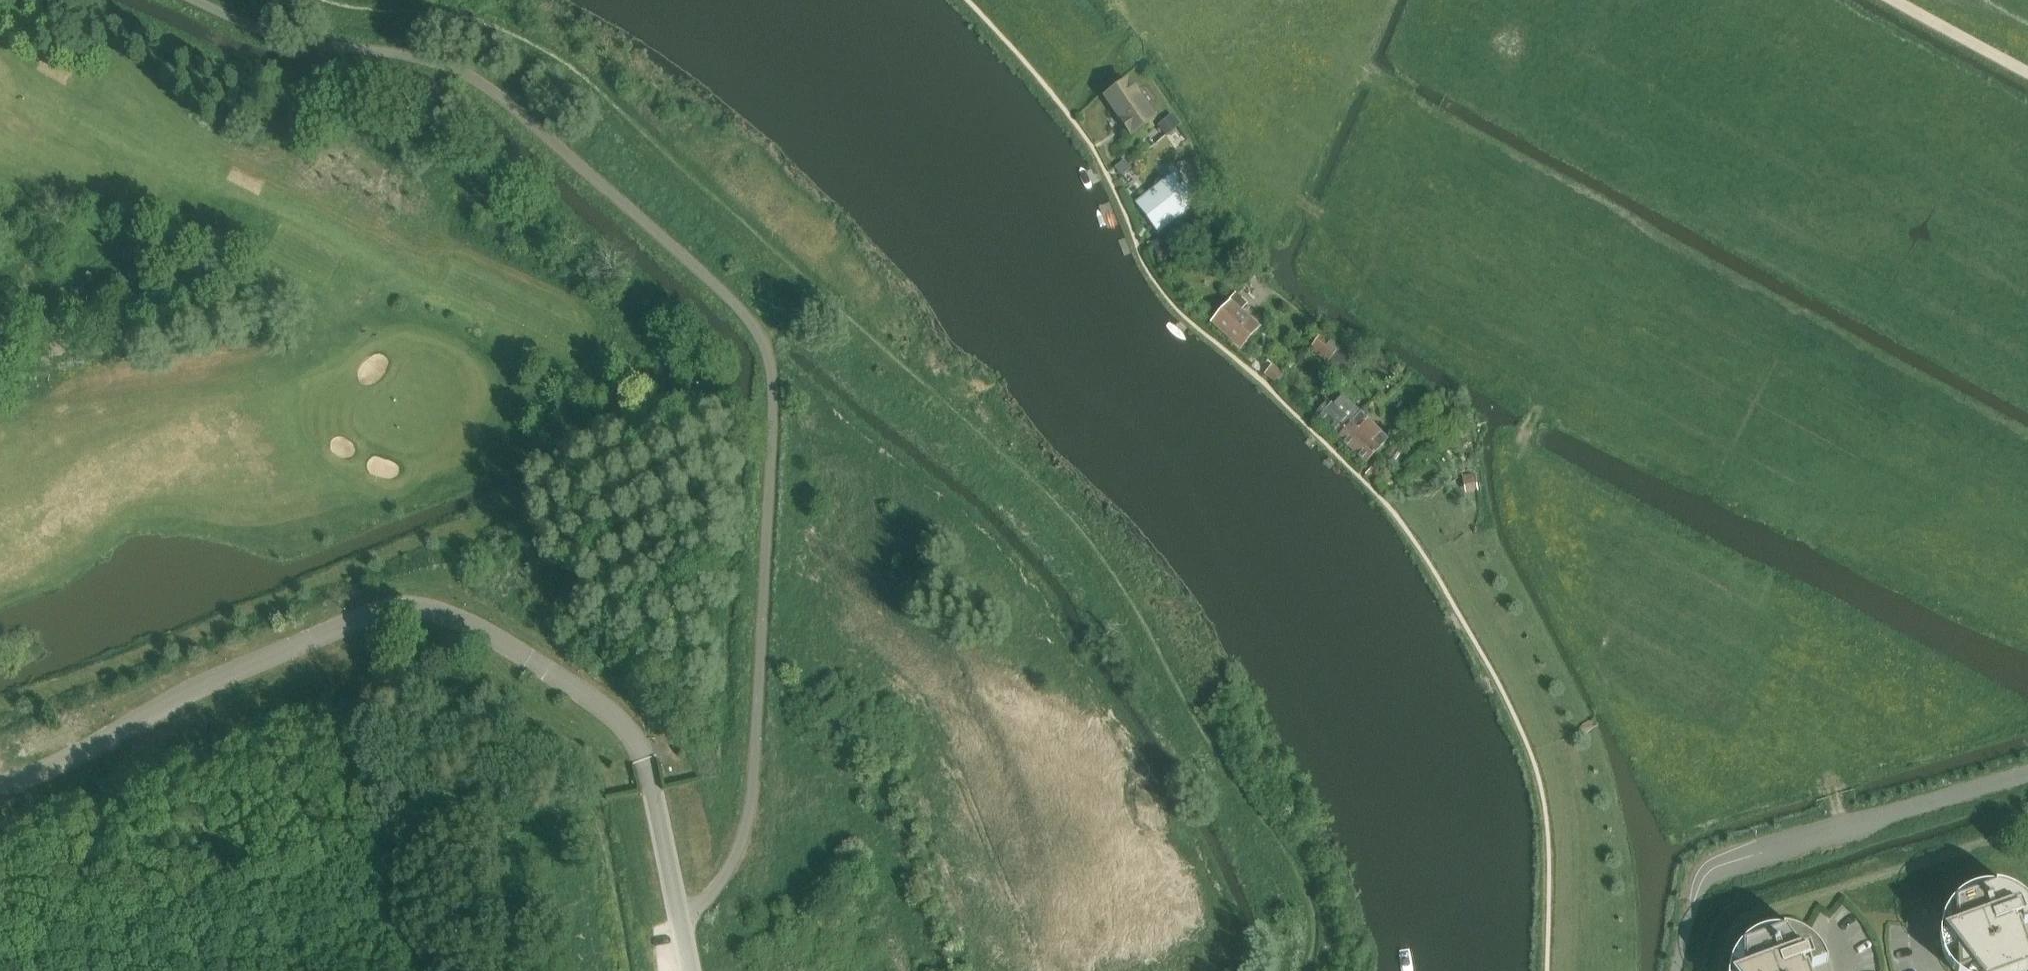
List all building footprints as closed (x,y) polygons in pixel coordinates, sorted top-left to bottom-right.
[(1154,119),(1138,96),(1139,92),(1138,88),(1134,86),(1131,85),(1130,84),(1108,99),(1132,134),(1154,119)] [(1167,134),(1182,125),(1176,114),(1160,124),(1167,134)] [(1194,204),(1174,178),(1140,205),(1159,231),(1194,204)] [(1179,236),(1166,242),(1170,250),(1189,241),(1183,230),(1177,232),(1179,236)] [(1241,348),(1258,330),(1259,329),(1230,303),(1212,323),(1239,348),(1241,348)] [(1337,349),(1322,337),(1309,350),(1344,379),(1362,360),(1342,344),(1337,349)] [(1338,439),(1342,443),(1365,419),(1361,415),(1342,397),(1333,407),(1329,403),(1315,417),(1338,439)] [(1365,464),(1388,441),(1365,419),(1342,443),(1365,464)] [(1955,895),(1960,892),(1964,890),(1970,888),(1976,887),(1982,887),(1987,887),(1995,888),(1996,886),(1990,885),(1985,885),(1982,885),(1977,885),(1970,886),(1964,887),(1957,891),(1953,894),(1946,899),(1939,909),(1938,915),(1936,921),(1934,930),(1935,942),(1938,953),(1943,965),(1947,970),(1950,970),(1943,960),(1941,954),(1957,949),(1944,933),(1944,932),(1936,931),(1937,926),(1956,927),(1955,917),(1946,903),(1950,898),(1955,895)] [(1956,927),(1944,932),(1944,933),(1957,949),(1958,970),(1968,970),(1973,969),(1974,970),(2027,970),(2027,951),(2019,925),(2015,927),(2014,922),(2021,919),(2023,926),(2027,925),(2027,902),(2026,900),(2023,898),(2020,896),(2018,894),(2015,892),(2009,889),(2003,887),(2000,887),(1996,886),(1995,888),(1955,903),(1955,917),(1956,927)] [(1742,939),(1747,936),(1756,932),(1764,931),(1775,930),(1783,932),(1784,930),(1777,929),(1772,928),(1764,929),(1756,930),(1749,933),(1743,935),(1738,939),(1731,946),(1726,955),(1723,966),(1722,970),(1725,970),(1725,969),(1744,970),(1744,957),(1734,946),(1738,942),(1742,939)] [(1809,963),(1812,970),(1827,965),(1826,962),(1825,959),(1823,956),(1822,953),(1820,950),(1817,947),(1814,944),(1811,941),(1807,938),(1803,936),(1800,934),(1797,933),(1794,932),(1790,931),(1787,930),(1784,930),(1783,932),(1743,947),(1744,957),(1744,970),(1808,970),(1807,969),(1804,970),(1802,966),(1809,963)]
